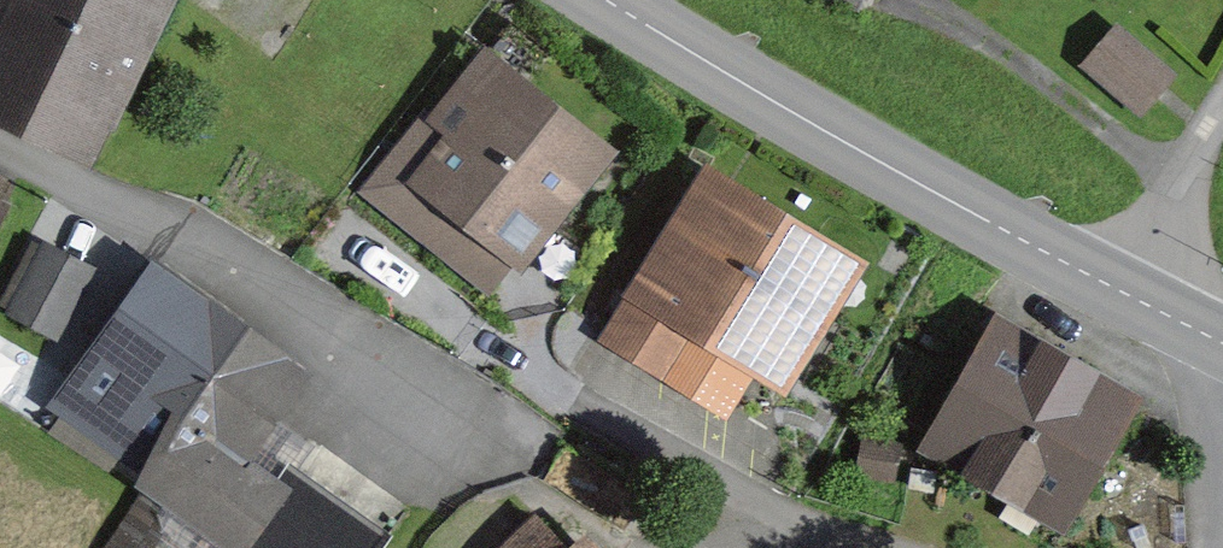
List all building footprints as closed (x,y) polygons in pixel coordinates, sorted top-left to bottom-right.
[(74,158),(149,0),(10,0),(0,22),(0,122),(74,158)] [(857,0),(835,0),(854,8),(857,0)] [(1091,65),(1139,106),(1165,76),(1117,34),(1091,65)] [(356,193),(487,296),(513,265),(521,271),(617,151),(485,46),(426,121),(418,115),(356,193)] [(708,163),(624,296),(706,348),(790,214),(708,163)] [(784,396),(867,262),(790,214),(706,348),(784,396)] [(45,251),(14,310),(54,331),(86,272),(45,251)] [(166,446),(180,411),(237,332),(157,274),(78,382),(166,446)] [(996,315),(918,451),(1066,535),(1144,399),(996,315)] [(380,544),(283,475),(276,484),(237,457),(296,375),(237,332),(180,411),(166,446),(149,482),(235,543),(231,547),(378,547),(380,544)] [(903,444),(864,436),(856,476),(895,484),(903,444)] [(536,517),(505,547),(566,547),(536,517)]
